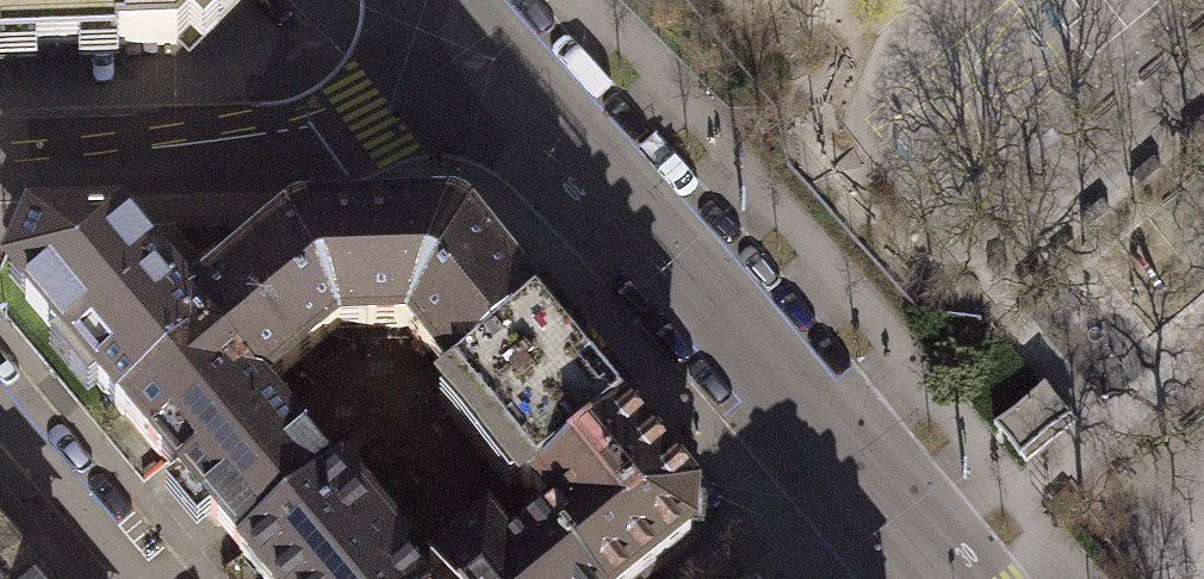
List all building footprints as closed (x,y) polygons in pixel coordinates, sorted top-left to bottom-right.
[(217,0),(0,0),(0,49),(174,44),(189,30),(200,42),(218,24),(206,11),(217,0)] [(535,307),(460,214),(359,218),(363,329),(407,328),(450,381),(535,307)] [(262,396),(338,330),(363,329),(359,218),(294,220),(187,309),(186,310),(212,341),(259,399),(262,396)] [(124,413),(212,341),(186,310),(187,309),(118,225),(29,298),(124,413)] [(533,491),(625,416),(535,307),(450,381),(442,388),(530,494),(533,491)] [(212,341),(124,413),(123,414),(241,556),(242,554),(332,480),(331,479),(262,396),(259,399),(212,341)] [(1046,386),(995,426),(1021,459),(1072,419),(1046,386)] [(690,536),(695,500),(625,416),(533,491),(555,517),(540,529),(581,578),(638,578),(690,536)] [(399,568),(405,564),(405,557),(336,474),(331,479),(332,480),(242,554),(263,578),(408,578),(399,568)] [(481,533),(429,575),(432,578),(581,578),(540,529),(509,555),(492,533),(481,533)] [(0,541),(0,578),(32,578),(0,541)]
